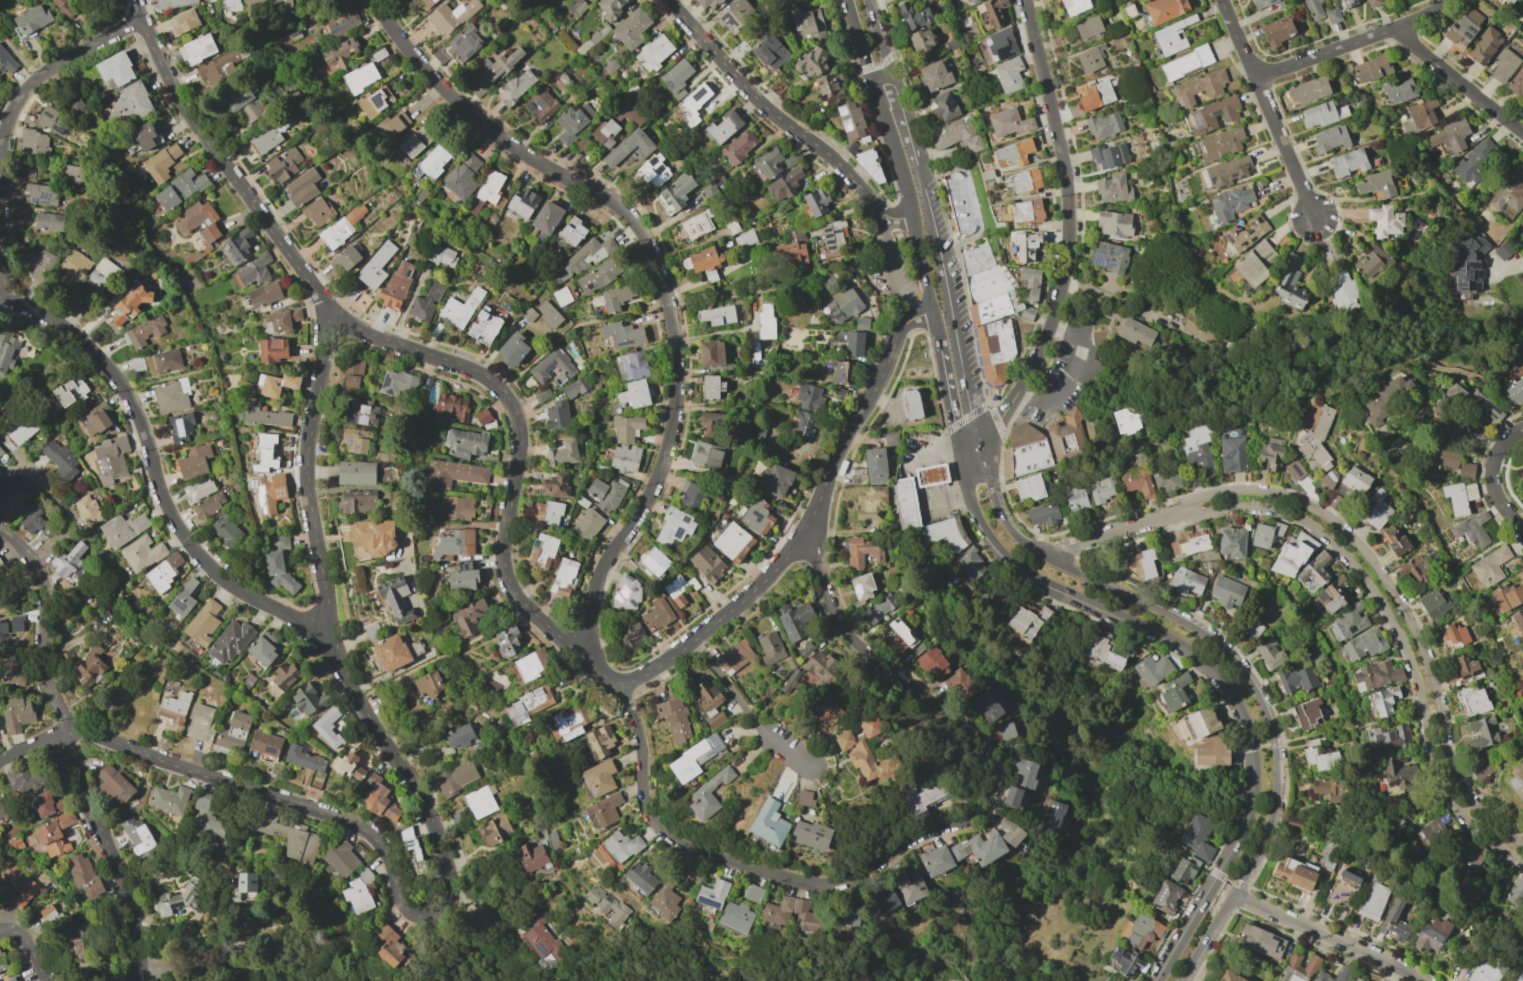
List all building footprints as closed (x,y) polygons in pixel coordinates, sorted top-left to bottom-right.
[(66,20),(79,10),(71,0),(51,0),(66,20)] [(158,10),(197,2),(197,0),(156,0),(158,10)] [(240,9),(240,0),(223,0),(223,9),(240,9)] [(266,0),(246,0),(246,13),(266,13),(266,0)] [(270,12),(292,12),(292,0),(270,0),(270,12)] [(415,6),(420,1),(428,9),(437,0),(409,0),(415,6)] [(477,0),(471,0),(463,7),(460,3),(451,11),(443,3),(426,18),(444,38),(481,4),(477,0)] [(631,1),(630,0),(598,0),(594,3),(608,20),(631,1)] [(709,13),(723,0),(697,0),(709,13)] [(757,14),(744,0),(735,0),(715,18),(732,37),(757,14)] [(898,4),(909,31),(933,21),(927,6),(912,12),(907,0),(898,4)] [(1006,0),(989,0),(975,4),(981,22),(989,20),(992,29),(1004,25),(999,8),(1008,5),(1006,0)] [(1091,8),(1089,0),(1060,0),(1066,17),(1091,8)] [(1187,0),(1150,0),(1143,2),(1151,25),(1191,12),(1187,0)] [(1278,0),(1252,0),(1256,10),(1278,1),(1278,0)] [(1312,22),(1324,17),(1318,2),(1322,0),(1303,0),(1312,22)] [(1344,8),(1362,0),(1340,0),(1344,8)] [(20,37),(51,24),(43,4),(12,17),(20,37)] [(818,4),(789,12),(794,31),(804,28),(808,42),(827,37),(818,4)] [(1460,50),(1485,18),(1468,5),(1444,37),(1460,50)] [(638,35),(652,22),(638,6),(610,31),(630,52),(642,40),(638,35)] [(360,25),(353,7),(324,19),(331,36),(360,25)] [(1329,25),(1341,20),(1336,7),(1324,12),(1329,25)] [(174,36),(199,26),(192,8),(167,18),(174,36)] [(1269,48),(1297,35),(1287,14),(1259,27),(1269,48)] [(1104,32),(1098,16),(1074,24),(1079,40),(1104,32)] [(1152,32),(1163,57),(1189,46),(1178,21),(1152,32)] [(468,24),(443,47),(460,65),(485,42),(468,24)] [(1483,67),(1503,36),(1487,25),(1466,56),(1483,67)] [(985,36),(995,62),(1019,52),(1008,26),(985,36)] [(916,55),(935,46),(927,27),(907,35),(916,55)] [(772,73),(791,56),(768,30),(749,47),(772,73)] [(186,65),(217,54),(209,33),(179,44),(186,65)] [(675,49),(660,33),(634,56),(648,73),(675,49)] [(320,52),(326,66),(334,63),(337,71),(351,64),(348,57),(361,51),(354,36),(320,52)] [(832,58),(825,45),(792,62),(801,80),(813,74),(814,76),(828,69),(824,62),(832,58)] [(19,65),(0,46),(0,70),(3,68),(10,75),(19,65)] [(525,53),(518,46),(505,58),(501,54),(491,64),(485,57),(476,65),(480,69),(473,77),(485,90),(525,53)] [(1076,53),(1082,74),(1103,67),(1097,46),(1076,53)] [(1159,63),(1166,81),(1214,63),(1207,46),(1159,63)] [(1520,59),(1502,46),(1491,62),(1496,65),(1489,76),(1503,85),(1520,59)] [(199,79),(206,77),(209,85),(236,74),(231,63),(241,59),(237,49),(194,66),(199,79)] [(95,64),(103,82),(112,78),(116,87),(136,77),(123,50),(95,64)] [(1392,71),(1384,53),(1352,66),(1359,85),(1392,71)] [(1017,71),(1023,69),(1018,56),(992,66),(1004,95),(1024,87),(1017,71)] [(694,71),(683,57),(658,79),(676,101),(687,91),(680,83),(694,71)] [(927,93),(954,82),(950,71),(945,73),(940,59),(917,68),(927,93)] [(380,80),(371,61),(341,75),(350,94),(380,80)] [(1522,99),(1522,64),(1505,86),(1522,100),(1522,99)] [(537,81),(525,66),(495,92),(507,107),(537,81)] [(1174,84),(1181,109),(1194,105),(1191,94),(1204,91),(1206,99),(1222,94),(1220,84),(1227,82),(1224,70),(1174,84)] [(828,103),(844,98),(839,81),(842,80),(839,71),(815,79),(820,96),(825,95),(828,103)] [(1330,94),(1325,76),(1286,87),(1291,103),(1300,100),(1300,103),(1330,94)] [(1416,98),(1411,77),(1383,83),(1388,104),(1416,98)] [(1115,100),(1106,78),(1076,90),(1079,97),(1077,97),(1084,113),(1115,100)] [(121,125),(154,110),(140,80),(115,91),(118,98),(110,101),(121,125)] [(231,113),(237,110),(247,125),(265,112),(245,82),(221,99),(231,113)] [(701,120),(693,110),(713,95),(703,83),(675,106),(692,127),(701,120)] [(368,119),(395,101),(383,84),(356,102),(368,119)] [(523,103),(539,124),(560,107),(543,86),(523,103)] [(939,122),(958,116),(951,91),(931,97),(934,108),(935,107),(939,122)] [(1218,129),(1214,116),(1221,114),(1225,125),(1239,120),(1235,108),(1239,107),(1236,95),(1189,110),(1195,128),(1190,129),(1192,137),(1218,129)] [(1431,108),(1438,105),(1434,96),(1406,108),(1411,121),(1403,124),(1407,136),(1437,123),(1431,108)] [(74,116),(86,111),(82,99),(69,103),(74,116)] [(859,137),(847,141),(835,106),(852,100),(855,107),(858,106),(868,134),(867,134),(869,141),(861,144),(859,137)] [(1305,129),(1348,116),(1345,106),(1334,109),(1331,100),(1299,110),(1305,129)] [(556,137),(564,145),(596,116),(584,102),(574,111),(569,106),(554,120),(564,130),(556,137)] [(39,116),(33,112),(29,120),(59,138),(70,119),(45,104),(39,116)] [(1036,126),(1033,116),(1019,120),(1015,106),(987,115),(995,139),(1036,126)] [(411,124),(401,109),(371,129),(381,144),(411,124)] [(713,125),(711,122),(702,130),(717,147),(743,123),(731,109),(713,125)] [(1086,119),(1091,140),(1123,132),(1118,111),(1086,119)] [(936,150),(928,133),(965,115),(975,135),(977,135),(983,147),(969,154),(962,138),(936,150)] [(620,128),(607,116),(591,134),(607,150),(615,142),(611,138),(620,128)] [(1470,133),(1464,119),(1424,136),(1429,147),(1440,143),(1446,156),(1466,148),(1461,137),(1470,133)] [(283,140),(273,125),(248,141),(258,156),(283,140)] [(1241,148),(1239,141),(1245,139),(1240,125),(1195,140),(1203,163),(1218,158),(1218,156),(1241,148)] [(1311,133),(1316,153),(1341,146),(1342,149),(1350,147),(1344,125),(1311,133)] [(412,159),(432,138),(420,126),(400,147),(412,159)] [(635,147),(646,157),(656,146),(636,126),(601,160),(611,170),(635,147)] [(759,143),(746,128),(720,151),(733,166),(759,143)] [(50,133),(23,129),(20,152),(48,156),(50,133)] [(1462,157),(1463,158),(1451,169),(1466,185),(1500,153),(1485,137),(1462,157)] [(1025,154),(1034,151),(1031,140),(992,148),(996,166),(1015,162),(1016,166),(1027,164),(1025,154)] [(853,141),(858,146),(850,155),(842,148),(847,142),(853,141)] [(171,176),(164,166),(183,155),(175,142),(142,163),(157,186),(171,176)] [(1129,162),(1123,142),(1103,148),(1101,145),(1090,148),(1097,171),(1129,162)] [(417,165),(432,179),(452,158),(437,144),(417,165)] [(294,165),(302,160),(292,145),(262,164),(276,185),(298,171),(294,165)] [(788,166),(773,146),(753,161),(767,181),(788,166)] [(873,147),(885,182),(879,183),(877,185),(854,159),(856,157),(854,154),(873,147)] [(1328,159),(1335,178),(1359,170),(1360,172),(1369,169),(1362,147),(1328,159)] [(441,184),(463,201),(478,184),(470,178),(482,163),(468,151),(441,184)] [(672,173),(654,154),(635,172),(654,191),(672,173)] [(1248,175),(1246,168),(1251,166),(1247,154),(1204,168),(1212,191),(1232,184),(1231,181),(1248,175)] [(1519,185),(1522,181),(1522,167),(1517,162),(1486,203),(1497,212),(1504,203),(1516,213),(1522,204),(1522,188),(1519,185)] [(86,167),(65,165),(63,181),(85,184),(86,167)] [(320,178),(312,167),(282,188),(296,208),(319,192),(312,183),(320,178)] [(804,176),(799,167),(765,184),(775,203),(798,192),(793,181),(804,176)] [(19,179),(34,179),(34,168),(19,168),(19,179)] [(166,213),(209,183),(202,172),(196,176),(190,168),(153,194),(166,213)] [(506,199),(497,195),(506,177),(489,168),(468,211),(476,215),(483,201),(501,209),(506,199)] [(1013,193),(1042,189),(1038,168),(1010,173),(1013,193)] [(1133,200),(1131,185),(1125,185),(1124,171),(1109,172),(1110,178),(1096,180),(1098,203),(1133,200)] [(939,179),(954,236),(955,235),(955,237),(957,238),(959,238),(970,233),(972,231),(973,229),(977,228),(981,226),(981,224),(968,173),(964,174),(961,175),(958,173),(955,172),(951,172),(942,176),(941,176),(941,177),(941,179),(939,179)] [(695,186),(687,173),(655,192),(669,215),(689,203),(683,193),(695,186)] [(1255,204),(1249,184),(1209,197),(1218,224),(1234,219),(1231,211),(1255,204)] [(28,205),(57,205),(58,187),(28,186),(28,205)] [(829,201),(823,186),(802,195),(812,219),(827,212),(824,203),(829,201)] [(521,194),(515,191),(505,206),(527,220),(541,198),(525,188),(521,194)] [(301,207),(312,229),(334,218),(323,196),(301,207)] [(221,235),(212,222),(218,219),(205,198),(182,213),(185,218),(177,224),(184,234),(203,222),(206,227),(198,232),(207,245),(221,235)] [(530,225),(549,236),(564,211),(545,199),(530,225)] [(1043,222),(1041,199),(1013,202),(1015,225),(1043,222)] [(330,251),(355,232),(350,225),(367,212),(360,203),(318,236),(330,251)] [(1402,212),(1392,212),(1391,206),(1367,206),(1367,220),(1374,220),(1374,239),(1386,239),(1386,234),(1403,233),(1402,212)] [(686,242),(713,229),(705,211),(678,223),(686,242)] [(1095,234),(1130,237),(1132,214),(1098,211),(1095,234)] [(1270,231),(1259,212),(1223,233),(1234,252),(1270,231)] [(63,230),(64,214),(36,213),(35,230),(63,230)] [(553,238),(568,252),(588,230),(573,216),(553,238)] [(820,224),(825,252),(844,249),(843,238),(847,237),(844,220),(820,224)] [(233,267),(252,254),(243,241),(254,235),(248,226),(218,245),(233,267)] [(737,248),(756,243),(753,232),(734,236),(737,248)] [(1016,263),(1035,262),(1034,243),(1045,243),(1044,232),(1015,233),(1016,263)] [(779,269),(808,264),(802,233),(796,234),(797,241),(775,245),(779,269)] [(1458,235),(1450,287),(1480,291),(1483,268),(1480,268),(1485,239),(1458,235)] [(550,275),(560,286),(590,260),(596,266),(617,246),(609,236),(599,245),(592,237),(550,275)] [(1269,274),(1264,268),(1278,256),(1263,238),(1231,264),(1252,288),(1269,274)] [(355,276),(373,291),(387,274),(380,269),(397,248),(385,239),(355,276)] [(1088,263),(1110,269),(1109,273),(1122,276),(1129,248),(1094,240),(1088,263)] [(1502,261),(1514,250),(1505,241),(1493,251),(1502,261)] [(458,253),(434,243),(426,261),(436,265),(437,262),(451,268),(458,253)] [(703,270),(708,283),(717,279),(712,266),(724,262),(717,244),(687,255),(694,274),(703,270)] [(958,254),(987,244),(994,265),(996,264),(998,267),(1002,264),(1014,280),(1012,282),(1017,289),(1013,290),(970,305),(958,254)] [(1370,284),(1393,262),(1376,244),(1353,265),(1370,284)] [(28,276),(42,284),(55,257),(31,245),(23,262),(33,268),(28,276)] [(73,288),(92,263),(72,248),(53,273),(73,288)] [(242,287),(254,280),(257,285),(270,278),(263,264),(271,260),(267,252),(233,270),(242,287)] [(1294,284),(1300,272),(1296,270),(1301,258),(1290,253),(1271,296),(1301,309),(1309,291),(1294,284)] [(99,295),(119,269),(102,256),(82,281),(99,295)] [(416,266),(397,258),(379,302),(398,309),(416,266)] [(583,294),(624,275),(616,258),(575,277),(583,294)] [(1024,303),(1037,305),(1041,270),(1020,267),(1017,288),(1026,289),(1024,303)] [(1357,298),(1347,269),(1326,277),(1339,315),(1358,308),(1355,298),(1357,298)] [(435,303),(438,304),(445,283),(430,279),(424,299),(414,295),(407,315),(429,322),(435,303)] [(252,308),(282,297),(276,280),(246,292),(252,308)] [(139,282),(111,307),(116,313),(110,318),(118,327),(152,297),(139,282)] [(600,291),(601,296),(591,298),(593,307),(604,304),(607,315),(620,312),(618,302),(636,298),(633,284),(600,291)] [(484,291),(473,285),(462,305),(448,297),(437,316),(462,330),(484,291)] [(552,293),(559,307),(572,300),(564,286),(552,293)] [(824,305),(836,325),(864,308),(851,288),(824,305)] [(971,327),(967,306),(970,305),(1013,290),(1018,304),(1021,303),(1023,307),(1022,309),(971,327)] [(553,329),(563,319),(545,300),(535,309),(553,329)] [(773,304),(760,304),(760,312),(757,312),(758,339),(773,339),(773,304)] [(709,320),(710,327),(736,322),(732,305),(696,311),(698,322),(709,320)] [(467,337),(491,346),(502,318),(478,308),(467,337)] [(264,313),(266,335),(292,332),(291,321),(302,320),(301,309),(264,313)] [(151,334),(153,338),(168,331),(160,314),(125,331),(134,350),(146,345),(143,338),(151,334)] [(1149,348),(1156,330),(1124,317),(1117,335),(1149,348)] [(996,321),(1009,318),(1015,353),(1019,351),(1005,374),(1006,376),(1001,384),(991,386),(983,380),(974,328),(996,321)] [(600,325),(602,338),(612,336),(614,349),(646,343),(643,327),(631,329),(630,325),(621,327),(620,321),(600,325)] [(6,368),(11,370),(14,360),(12,359),(19,339),(11,337),(12,333),(0,329),(0,375),(4,376),(6,368)] [(1092,344),(1108,343),(1106,330),(1090,332),(1092,344)] [(503,356),(500,360),(512,370),(531,346),(513,331),(497,351),(503,356)] [(863,357),(863,332),(835,331),(835,342),(846,342),(846,357),(863,357)] [(259,339),(260,361),(288,360),(287,338),(259,339)] [(723,340),(699,341),(700,367),(724,366),(723,340)] [(551,376),(559,386),(577,371),(557,347),(528,370),(540,385),(551,376)] [(155,372),(182,368),(179,349),(152,353),(155,372)] [(620,382),(649,375),(644,350),(615,356),(620,382)] [(344,389),(360,389),(361,360),(345,360),(344,389)] [(852,382),(853,362),(834,362),(833,382),(852,382)] [(378,391),(396,397),(399,391),(412,395),(418,378),(387,367),(378,391)] [(301,377),(282,374),(281,378),(259,374),(257,384),(262,385),(260,395),(278,399),(281,386),(298,389),(301,377)] [(78,375),(53,391),(63,408),(89,392),(78,375)] [(569,400),(590,387),(583,375),(561,388),(569,400)] [(722,376),(703,375),(702,399),(718,400),(718,391),(722,391),(722,376)] [(1363,403),(1378,395),(1375,391),(1387,384),(1386,381),(1399,375),(1403,382),(1409,379),(1419,397),(1379,419),(1381,423),(1371,428),(1365,416),(1369,414),(1363,403)] [(1513,382),(1522,377),(1522,402),(1520,404),(1520,402),(1516,403),(1515,402),(1509,405),(1505,396),(1508,394),(1505,389),(1514,384),(1513,382)] [(627,391),(616,394),(618,404),(629,401),(631,409),(651,404),(644,378),(625,383),(627,391)] [(157,413),(190,408),(186,380),(154,384),(157,413)] [(823,389),(799,382),(794,400),(801,401),(799,408),(816,413),(823,389)] [(1448,387),(1449,388),(1454,382),(1467,393),(1464,395),(1467,397),(1474,389),(1503,414),(1496,423),(1485,413),(1480,419),(1452,396),(1450,399),(1443,393),(1448,387)] [(906,420),(902,397),(904,391),(914,389),(918,393),(923,417),(906,420)] [(465,423),(469,398),(437,393),(434,418),(465,423)] [(547,430),(571,425),(565,399),(552,401),(552,407),(543,409),(547,430)] [(290,427),(292,413),(259,409),(259,401),(247,400),(245,423),(290,427)] [(346,402),(345,424),(377,425),(378,403),(346,402)] [(102,403),(78,416),(90,437),(113,424),(102,403)] [(1296,434),(1301,430),(1304,433),(1308,430),(1311,433),(1323,405),(1334,410),(1321,441),(1317,439),(1319,442),(1318,442),(1331,459),(1328,462),(1331,466),(1322,472),(1317,465),(1312,468),(1297,447),(1298,446),(1295,442),(1296,434)] [(1048,426),(1058,462),(1090,453),(1080,423),(1083,417),(1074,406),(1064,420),(1048,426)] [(473,415),(480,426),(492,420),(486,408),(473,415)] [(1140,430),(1137,414),(1129,416),(1128,408),(1113,411),(1117,435),(1140,430)] [(810,441),(818,416),(799,410),(791,435),(810,441)] [(190,411),(168,417),(174,444),(196,439),(190,411)] [(701,437),(722,438),(723,413),(701,412),(701,437)] [(4,432),(17,447),(37,430),(24,415),(4,432)] [(616,443),(636,443),(635,429),(644,429),(644,417),(612,417),(612,427),(616,427),(616,443)] [(1002,480),(1003,449),(1009,447),(1019,445),(1018,425),(1025,423),(1047,437),(1054,465),(1002,480)] [(1184,446),(1182,439),(1187,437),(1185,428),(1202,423),(1208,441),(1204,442),(1214,475),(1203,478),(1199,465),(1188,468),(1181,447),(1184,446)] [(1018,425),(1009,428),(1009,447),(1019,445),(1018,425)] [(468,460),(470,454),(484,456),(488,434),(447,427),(445,443),(456,444),(453,457),(468,460)] [(345,452),(367,454),(369,431),(341,429),(339,445),(345,445),(345,452)] [(252,472),(268,472),(268,468),(278,468),(278,457),(272,457),(272,443),(276,443),(277,434),(258,433),(256,465),(252,464),(252,472)] [(122,453),(130,451),(125,435),(92,444),(103,484),(128,477),(122,453)] [(575,437),(562,440),(563,448),(544,451),(547,468),(580,462),(575,437)] [(1244,437),(1245,471),(1221,472),(1220,439),(1244,437)] [(1260,446),(1265,447),(1267,437),(1283,440),(1277,472),(1268,471),(1270,462),(1259,460),(1260,459),(1258,459),(1260,446)] [(81,464),(61,445),(59,447),(51,439),(40,451),(58,468),(55,472),(65,481),(81,464)] [(720,468),(723,446),(694,442),(690,463),(720,468)] [(1171,442),(1174,453),(1162,456),(1159,445),(1171,442)] [(189,447),(191,456),(177,458),(181,479),(207,474),(204,458),(212,457),(209,443),(189,447)] [(1432,444),(1461,454),(1455,470),(1439,465),(1435,476),(1422,471),(1432,444)] [(629,448),(614,445),(609,468),(636,474),(641,448),(629,445),(629,448)] [(867,484),(887,483),(885,448),(865,448),(867,484)] [(1126,472),(1125,470),(1136,466),(1133,455),(1141,452),(1153,495),(1142,499),(1140,490),(1136,491),(1135,488),(1124,492),(1118,474),(1126,472)] [(1294,459),(1305,474),(1295,482),(1283,467),(1294,459)] [(487,484),(489,468),(430,460),(426,487),(449,490),(451,479),(487,484)] [(375,462),(338,461),(337,484),(375,485),(375,462)] [(784,499),(794,472),(768,462),(758,490),(784,499)] [(1459,462),(1474,464),(1473,481),(1458,479),(1459,462)] [(918,488),(914,469),(928,466),(945,463),(949,482),(931,485),(918,488)] [(1174,464),(1181,486),(1163,492),(1161,486),(1156,487),(1151,470),(1174,464)] [(1351,465),(1371,479),(1367,485),(1368,485),(1367,488),(1366,487),(1361,494),(1349,486),(1348,488),(1339,482),(1351,465)] [(1332,467),(1338,474),(1330,489),(1324,486),(1319,480),(1332,467)] [(1103,476),(1102,473),(1110,471),(1116,493),(1108,496),(1108,498),(1102,499),(1103,502),(1094,505),(1087,481),(1103,476)] [(543,478),(543,496),(567,497),(568,472),(554,472),(554,478),(543,478)] [(1038,474),(1044,496),(1031,500),(1030,495),(1019,498),(1014,481),(1038,474)] [(253,478),(258,516),(276,514),(275,500),(286,499),(284,475),(253,478)] [(911,476),(920,526),(900,529),(891,480),(911,476)] [(215,491),(209,477),(183,488),(190,503),(215,491)] [(598,501),(595,506),(611,515),(627,486),(612,477),(607,485),(594,477),(585,493),(598,501)] [(697,511),(706,488),(684,480),(679,490),(683,492),(679,504),(697,511)] [(1081,482),(1090,508),(1070,514),(1062,488),(1081,482)] [(1462,482),(1462,485),(1474,483),(1477,498),(1466,500),(1468,514),(1451,517),(1448,496),(1442,497),(1440,486),(1462,482)] [(26,497),(15,485),(0,498),(0,517),(6,524),(25,508),(20,503),(26,497)] [(885,520),(884,486),(868,486),(869,494),(856,495),(857,520),(885,520)] [(1378,486),(1386,493),(1380,499),(1393,511),(1376,530),(1364,519),(1362,522),(1353,514),(1378,486)] [(343,512),(376,511),(376,491),(343,492),(343,512)] [(227,505),(221,492),(190,506),(197,519),(227,505)] [(89,493),(71,502),(84,527),(102,518),(89,493)] [(1333,493),(1344,501),(1337,512),(1326,503),(1333,493)] [(762,537),(775,519),(765,511),(769,506),(756,496),(739,520),(762,537)] [(439,519),(472,520),(473,498),(440,497),(439,519)] [(563,504),(535,500),(532,522),(559,527),(563,504)] [(1040,505),(1041,507),(1054,503),(1059,518),(1054,519),(1055,524),(1044,527),(1043,523),(1040,524),(1039,522),(1029,525),(1025,510),(1040,505)] [(44,522),(38,516),(42,512),(34,505),(18,523),(31,536),(44,522)] [(587,544),(605,520),(588,507),(570,531),(587,544)] [(653,540),(669,547),(673,538),(681,541),(685,533),(690,535),(697,520),(669,507),(653,540)] [(1464,519),(1465,521),(1483,510),(1488,518),(1479,524),(1489,541),(1479,547),(1473,538),(1468,541),(1462,533),(1454,538),(1448,528),(1464,519)] [(150,525),(142,512),(125,523),(118,513),(99,526),(114,549),(150,525)] [(243,534),(223,513),(208,528),(229,549),(243,534)] [(957,516),(962,531),(970,542),(955,553),(949,545),(948,546),(943,540),(925,545),(919,527),(957,516)] [(394,521),(350,521),(350,557),(394,556),(394,521)] [(756,542),(732,521),(711,543),(735,565),(756,542)] [(1256,523),(1272,527),(1274,521),(1285,524),(1281,538),(1275,536),(1273,542),(1270,541),(1267,549),(1249,544),(1256,523)] [(1390,524),(1398,536),(1402,534),(1411,547),(1395,557),(1386,544),(1390,542),(1382,530),(1390,524)] [(1182,539),(1181,536),(1208,527),(1211,536),(1207,537),(1211,549),(1199,552),(1198,551),(1182,556),(1181,555),(1173,558),(1168,543),(1182,539)] [(1219,529),(1228,529),(1228,528),(1244,529),(1243,530),(1245,530),(1243,558),(1229,557),(1229,554),(1218,553),(1219,529)] [(474,529),(452,529),(452,536),(438,536),(438,546),(433,546),(433,560),(439,560),(439,554),(473,555),(474,529)] [(1279,550),(1278,549),(1282,541),(1285,543),(1290,536),(1294,539),(1299,531),(1316,542),(1302,564),(1300,563),(1291,577),(1268,569),(1279,550)] [(135,574),(168,553),(160,540),(153,545),(146,533),(120,550),(135,574)] [(528,566),(550,571),(557,538),(535,533),(528,566)] [(264,552),(270,588),(286,585),(287,592),(293,591),(286,549),(290,548),(287,534),(271,537),(274,550),(264,552)] [(863,570),(863,554),(871,553),(871,563),(883,563),(882,541),(861,541),(861,537),(847,538),(848,570),(863,570)] [(78,558),(87,547),(78,540),(65,556),(59,551),(48,565),(64,578),(71,571),(78,576),(86,565),(78,558)] [(728,570),(706,544),(689,558),(710,584),(728,570)] [(979,562),(985,569),(974,578),(968,572),(965,574),(959,568),(960,565),(954,559),(971,544),(976,550),(974,552),(981,560),(979,562)] [(1503,544),(1511,556),(1496,566),(1503,577),(1490,585),(1486,579),(1479,583),(1468,566),(1503,544)] [(671,563),(654,546),(639,562),(656,578),(671,563)] [(1136,554),(1136,552),(1154,547),(1157,558),(1151,560),(1156,576),(1143,580),(1142,576),(1138,578),(1134,565),(1124,568),(1121,558),(1136,554)] [(1323,548),(1325,550),(1324,551),(1330,558),(1320,567),(1329,576),(1319,586),(1318,585),(1313,590),(1307,583),(1310,580),(1307,577),(1301,583),(1294,576),(1323,548)] [(158,593),(179,576),(174,569),(184,561),(175,551),(144,575),(158,593)] [(1418,554),(1433,576),(1417,586),(1408,572),(1403,575),(1398,567),(1418,554)] [(580,563),(560,557),(549,593),(568,599),(580,563)] [(1176,565),(1206,577),(1199,595),(1186,590),(1184,596),(1174,592),(1176,587),(1168,584),(1176,565)] [(449,571),(449,591),(477,590),(477,570),(449,571)] [(857,602),(875,596),(868,573),(850,579),(857,602)] [(1340,573),(1348,582),(1343,587),(1352,597),(1332,614),(1330,612),(1328,614),(1322,606),(1323,605),(1315,595),(1340,573)] [(1217,574),(1246,586),(1237,606),(1231,603),(1228,610),(1214,604),(1217,597),(1209,594),(1217,574)] [(618,591),(613,590),(612,608),(638,609),(639,576),(619,575),(618,591)] [(688,587),(679,575),(662,588),(679,609),(687,602),(680,593),(688,587)] [(195,601),(188,596),(198,582),(189,576),(168,608),(184,618),(195,601)] [(396,625),(415,619),(412,608),(406,610),(401,597),(408,594),(402,576),(375,585),(380,599),(386,597),(396,625)] [(1522,587),(1522,586),(1522,601),(1501,613),(1490,592),(1504,584),(1505,587),(1510,584),(1512,588),(1520,584),(1522,587)] [(1452,606),(1430,620),(1417,599),(1438,585),(1452,606)] [(1003,606),(985,596),(992,586),(1009,596),(1003,606)] [(871,624),(897,605),(888,592),(861,611),(871,624)] [(648,633),(674,620),(663,596),(649,602),(652,609),(640,615),(648,633)] [(220,622),(213,617),(221,606),(208,597),(183,631),(205,648),(211,639),(209,637),(220,622)] [(1340,615),(1339,612),(1348,607),(1347,605),(1360,598),(1364,607),(1355,612),(1358,618),(1363,615),(1369,624),(1343,639),(1332,620),(1340,615)] [(479,632),(474,619),(489,613),(483,599),(451,611),(462,638),(479,632)] [(1022,601),(1030,606),(1031,605),(1039,611),(1042,605),(1050,611),(1042,622),(1041,622),(1028,641),(1005,624),(1022,601)] [(789,643),(807,635),(801,624),(815,617),(808,602),(777,616),(789,643)] [(1510,615),(1522,608),(1522,638),(1522,639),(1510,615)] [(9,616),(10,621),(0,622),(0,643),(8,643),(7,633),(22,632),(22,615),(9,616)] [(917,639),(895,616),(880,631),(902,654),(917,639)] [(1250,616),(1264,627),(1254,640),(1240,629),(1250,616)] [(206,652),(226,667),(255,630),(243,621),(239,626),(231,620),(206,652)] [(617,628),(625,652),(647,645),(639,622),(617,628)] [(1451,622),(1452,626),(1457,624),(1458,627),(1462,625),(1469,641),(1452,649),(1447,639),(1443,640),(1438,628),(1451,622)] [(518,633),(516,625),(494,633),(503,659),(521,652),(514,635),(518,633)] [(1375,625),(1388,647),(1377,653),(1375,651),(1368,655),(1364,648),(1361,650),(1364,654),(1350,661),(1341,645),(1375,625)] [(786,656),(774,629),(756,638),(768,664),(786,656)] [(246,650),(265,668),(279,652),(270,644),(274,640),(264,631),(246,650)] [(412,661),(399,633),(371,646),(384,674),(412,661)] [(1095,633),(1111,641),(1107,650),(1125,659),(1120,669),(1102,660),(1101,662),(1084,654),(1095,633)] [(1267,638),(1266,637),(1271,633),(1276,642),(1273,644),(1277,651),(1280,649),(1286,658),(1269,670),(1253,647),(1267,638)] [(715,661),(731,677),(755,653),(740,637),(715,661)] [(103,650),(98,645),(73,668),(80,676),(77,679),(86,688),(108,668),(97,657),(103,650)] [(951,669),(932,645),(914,660),(934,684),(951,669)] [(523,682),(552,670),(544,648),(514,660),(523,682)] [(822,690),(842,671),(820,648),(800,667),(822,690)] [(1148,654),(1153,662),(1163,655),(1174,669),(1148,688),(1146,686),(1140,690),(1133,680),(1138,675),(1132,666),(1148,654)] [(1463,654),(1466,663),(1476,660),(1479,671),(1482,670),(1483,675),(1475,678),(1474,674),(1461,679),(1457,669),(1459,669),(1455,657),(1463,654)] [(1359,671),(1358,668),(1369,664),(1370,666),(1376,665),(1376,663),(1387,660),(1390,670),(1400,667),(1403,679),(1365,690),(1362,680),(1354,683),(1352,673),(1359,671)] [(301,675),(288,661),(269,679),(282,693),(301,675)] [(18,662),(0,663),(0,670),(1,686),(24,684),(23,674),(19,674),(18,662)] [(1286,669),(1287,673),(1310,664),(1318,685),(1301,691),(1298,683),(1292,686),(1294,690),(1284,694),(1276,673),(1286,669)] [(962,703),(978,688),(959,667),(943,682),(962,703)] [(445,690),(437,670),(413,679),(421,700),(445,690)] [(1165,691),(1161,684),(1185,671),(1190,680),(1179,687),(1188,702),(1169,713),(1159,695),(1165,691)] [(1273,673),(1276,678),(1267,683),(1264,678),(1273,673)] [(711,731),(726,721),(716,706),(723,701),(708,679),(691,690),(697,700),(692,703),(711,731)] [(1475,683),(1477,690),(1482,689),(1486,702),(1488,701),(1491,710),(1477,714),(1476,712),(1468,715),(1466,709),(1462,711),(1458,701),(1459,701),(1456,690),(1475,683)] [(555,703),(546,685),(503,705),(514,728),(530,721),(528,715),(555,703)] [(1370,693),(1397,685),(1400,697),(1391,699),(1392,703),(1390,704),(1393,714),(1377,718),(1370,693)] [(156,715),(172,719),(171,723),(182,726),(191,694),(179,690),(176,700),(161,696),(156,715)] [(971,702),(989,724),(1004,712),(986,690),(971,702)] [(20,733),(19,725),(35,722),(30,696),(7,701),(9,708),(2,709),(8,736),(20,733)] [(828,730),(846,714),(829,696),(812,712),(828,730)] [(1318,696),(1320,702),(1316,704),(1320,716),(1319,716),(1321,723),(1301,731),(1296,718),(1294,719),(1292,715),(1294,714),(1292,707),(1318,696)] [(666,715),(674,744),(692,739),(681,697),(650,705),(654,719),(666,715)] [(209,743),(218,709),(193,702),(184,737),(209,743)] [(583,732),(580,726),(590,721),(581,703),(551,718),(563,742),(583,732)] [(1185,713),(1208,703),(1216,721),(1218,719),(1222,727),(1195,738),(1185,713)] [(334,750),(344,741),(329,725),(341,714),(333,705),(310,726),(334,750)] [(227,731),(218,728),(214,745),(241,752),(251,715),(232,710),(227,731)] [(883,731),(876,714),(858,722),(866,739),(883,731)] [(1492,715),(1495,723),(1492,724),(1494,732),(1496,732),(1499,742),(1469,750),(1466,740),(1481,736),(1479,728),(1468,731),(1466,722),(1492,715)] [(1015,738),(1013,722),(998,724),(1000,740),(1015,738)] [(451,751),(476,740),(469,723),(444,734),(451,751)] [(1384,726),(1385,729),(1386,728),(1387,731),(1393,730),(1394,736),(1396,735),(1394,725),(1408,723),(1412,746),(1384,752),(1382,742),(1375,743),(1373,728),(1384,726)] [(607,747),(615,744),(609,725),(584,733),(593,761),(610,755),(607,747)] [(877,763),(863,740),(866,739),(861,731),(853,736),(848,728),(833,738),(843,753),(846,752),(866,783),(876,776),(881,783),(901,770),(891,753),(877,763)] [(275,762),(283,739),(254,729),(246,753),(275,762)] [(669,765),(681,784),(701,771),(698,766),(726,748),(716,732),(682,753),(684,756),(669,765)] [(1195,746),(1213,747),(1213,737),(1225,737),(1225,749),(1229,750),(1228,764),(1194,764),(1195,746)] [(1308,747),(1307,740),(1321,737),(1322,745),(1315,746),(1316,755),(1337,750),(1340,766),(1316,771),(1314,763),(1307,764),(1303,748),(1308,747)] [(327,759),(304,754),(306,747),(288,742),(283,763),(323,773),(327,759)] [(356,784),(365,770),(355,764),(359,758),(348,751),(341,760),(335,756),(328,766),(356,784)] [(1378,779),(1384,778),(1381,759),(1390,757),(1389,755),(1404,752),(1405,759),(1397,761),(1398,768),(1415,766),(1417,783),(1406,785),(1407,790),(1397,792),(1397,794),(1386,796),(1385,789),(1380,790),(1378,779)] [(1493,773),(1488,756),(1469,763),(1474,779),(1493,773)] [(1031,789),(1040,765),(1019,757),(1010,782),(1031,789)] [(443,796),(479,780),(470,758),(433,775),(443,796)] [(580,772),(592,799),(616,788),(610,775),(616,772),(610,759),(580,772)] [(1522,761),(1522,762),(1522,803),(1504,781),(1512,775),(1509,771),(1522,761)] [(48,784),(40,763),(8,775),(15,796),(48,784)] [(123,803),(135,790),(126,782),(130,778),(118,767),(115,770),(107,763),(94,777),(123,803)] [(691,796),(695,801),(689,806),(703,823),(722,807),(710,792),(722,782),(725,785),(737,775),(728,765),(691,796)] [(389,790),(379,783),(382,778),(371,772),(364,783),(372,788),(362,805),(393,824),(402,809),(384,798),(389,790)] [(1311,779),(1335,779),(1335,781),(1347,781),(1347,793),(1345,793),(1345,803),(1327,803),(1327,799),(1320,799),(1320,793),(1311,793),(1311,779)] [(947,797),(940,781),(915,791),(913,786),(900,792),(912,821),(928,814),(925,806),(947,797)] [(490,794),(495,792),(491,783),(463,795),(474,820),(497,810),(490,794)] [(191,789),(178,785),(175,793),(154,786),(148,806),(182,817),(191,789)] [(1017,808),(1023,790),(1009,785),(1002,803),(1017,808)] [(45,816),(46,817),(48,816),(47,816),(54,812),(55,814),(68,807),(63,797),(53,802),(50,796),(52,795),(49,789),(28,799),(28,801),(29,805),(31,806),(38,820),(45,816)] [(223,839),(226,821),(211,818),(215,795),(197,791),(189,832),(223,839)] [(797,805),(813,806),(814,792),(798,791),(797,805)] [(583,809),(587,817),(594,813),(602,829),(619,820),(613,807),(624,802),(619,792),(583,809)] [(0,796),(0,822),(9,819),(0,796)] [(767,796),(782,804),(776,815),(792,825),(780,847),(748,830),(767,796)] [(1071,805),(1045,801),(1040,827),(1067,832),(1071,805)] [(31,831),(38,848),(43,847),(48,860),(63,853),(64,856),(73,852),(68,843),(63,845),(61,840),(63,839),(59,831),(61,830),(62,831),(75,825),(77,828),(78,828),(82,836),(86,834),(79,819),(76,820),(71,810),(55,818),(57,822),(56,823),(55,820),(31,831)] [(320,836),(304,832),(305,829),(276,821),(277,816),(259,811),(254,829),(287,838),(282,857),(312,865),(320,836)] [(1184,830),(1179,827),(1184,820),(1188,823),(1195,812),(1213,823),(1202,842),(1214,849),(1206,862),(1192,853),(1194,850),(1178,840),(1184,830)] [(1446,812),(1457,829),(1427,849),(1416,833),(1446,812)] [(138,860),(157,849),(138,814),(119,825),(138,860)] [(489,847),(514,835),(503,814),(479,826),(489,847)] [(1288,814),(1305,819),(1301,833),(1284,828),(1288,814)] [(1005,831),(1000,838),(1015,848),(1026,833),(1002,816),(997,825),(1005,831)] [(797,819),(790,842),(826,851),(832,829),(797,819)] [(602,844),(611,856),(613,855),(620,864),(644,844),(638,836),(631,842),(626,835),(623,837),(618,831),(602,844)] [(1007,852),(996,831),(980,838),(978,834),(949,848),(956,861),(972,853),(978,867),(1007,852)] [(360,865),(343,839),(318,855),(336,881),(360,865)] [(1486,850),(1469,877),(1453,867),(1470,840),(1486,850)] [(1325,841),(1340,847),(1330,870),(1319,865),(1325,851),(1321,849),(1325,841)] [(518,858),(525,873),(549,862),(540,844),(530,849),(527,843),(519,846),(523,856),(518,858)] [(929,878),(955,866),(944,843),(918,855),(929,878)] [(80,853),(82,858),(87,856),(96,877),(102,875),(108,890),(97,896),(98,899),(86,904),(81,893),(76,895),(68,874),(71,872),(72,871),(67,862),(69,861),(68,858),(80,853)] [(1181,857),(1184,859),(1186,856),(1189,857),(1190,856),(1200,862),(1190,879),(1187,877),(1182,885),(1177,882),(1176,883),(1172,881),(1173,880),(1169,877),(1181,857)] [(1276,862),(1280,864),(1284,856),(1303,864),(1304,862),(1317,867),(1315,873),(1317,873),(1309,891),(1281,878),(1280,879),(1276,878),(1277,876),(1271,874),(1276,862)] [(19,910),(39,887),(12,862),(0,875),(0,877),(16,892),(8,900),(19,910)] [(624,876),(646,895),(658,881),(648,872),(651,869),(644,863),(641,866),(636,862),(624,876)] [(1323,901),(1340,868),(1360,878),(1354,890),(1353,889),(1345,904),(1338,901),(1335,907),(1323,901)] [(647,907),(669,923),(680,908),(676,905),(681,898),(670,891),(682,874),(673,869),(647,907)] [(920,874),(906,879),(904,872),(894,875),(903,905),(928,897),(920,874)] [(255,892),(256,873),(237,873),(236,891),(255,892)] [(1372,874),(1381,877),(1378,884),(1389,889),(1376,921),(1356,913),(1372,874)] [(1519,875),(1522,878),(1522,912),(1503,899),(1506,895),(1505,894),(1506,892),(1507,893),(1519,875)] [(701,886),(696,900),(721,909),(731,884),(717,878),(713,889),(701,886)] [(1164,878),(1183,890),(1178,899),(1175,897),(1173,901),(1176,903),(1173,907),(1176,908),(1171,916),(1149,904),(1164,878)] [(170,910),(199,904),(194,883),(182,885),(183,890),(152,897),(157,918),(171,915),(170,910)] [(592,887),(585,895),(587,897),(586,899),(592,904),(593,902),(596,904),(599,900),(602,903),(597,910),(604,916),(610,908),(615,912),(609,920),(618,927),(631,910),(620,902),(619,903),(613,899),(612,900),(604,893),(605,892),(597,885),(594,889),(592,887)] [(882,915),(901,904),(889,885),(870,897),(882,915)] [(1396,894),(1405,898),(1395,918),(1411,926),(1403,941),(1400,939),(1398,942),(1393,939),(1395,934),(1393,933),(1393,934),(1389,932),(1390,931),(1385,929),(1382,935),(1376,932),(1396,894)] [(809,901),(781,895),(779,906),(764,903),(760,923),(786,928),(789,912),(799,914),(796,929),(819,934),(823,915),(807,912),(809,901)] [(728,901),(719,921),(747,934),(756,915),(748,911),(750,907),(740,902),(738,906),(728,901)] [(861,931),(857,910),(833,914),(837,935),(861,931)] [(1153,935),(1158,938),(1159,937),(1161,938),(1166,928),(1138,912),(1131,924),(1132,924),(1129,931),(1130,932),(1125,941),(1140,950),(1145,941),(1148,941),(1151,940),(1152,938),(1153,935)] [(541,924),(544,922),(539,915),(518,931),(541,960),(549,953),(556,963),(566,955),(541,924)] [(1416,937),(1413,935),(1417,928),(1420,929),(1424,922),(1429,925),(1433,918),(1440,921),(1442,918),(1452,924),(1443,940),(1445,942),(1438,953),(1429,948),(1425,953),(1411,945),(1416,937)] [(89,923),(66,923),(66,940),(75,940),(74,958),(89,958),(89,923)] [(404,947),(396,940),(399,937),(384,923),(374,933),(385,943),(376,953),(393,969),(404,956),(399,952),(404,947)] [(1243,923),(1285,940),(1277,959),(1241,944),(1245,934),(1240,932),(1243,923)] [(1117,946),(1129,954),(1131,950),(1137,953),(1135,957),(1143,962),(1139,969),(1136,968),(1130,978),(1116,970),(1119,964),(1110,958),(1117,946)] [(1311,972),(1306,980),(1277,980),(1294,951),(1303,956),(1297,965),(1302,968),(1311,953),(1322,960),(1314,974),(1311,972)] [(1502,974),(1497,980),(1468,980),(1465,979),(1479,958),(1489,965),(1486,969),(1490,972),(1493,968),(1502,974)] [(1353,969),(1346,980),(1333,980),(1343,963),(1353,969)] [(1224,968),(1247,980),(1217,980),(1224,968)] [(1521,968),(1522,970),(1522,980),(1511,980),(1521,968)] [(1325,978),(1330,980),(1312,980),(1318,970),(1327,975),(1325,978)]
